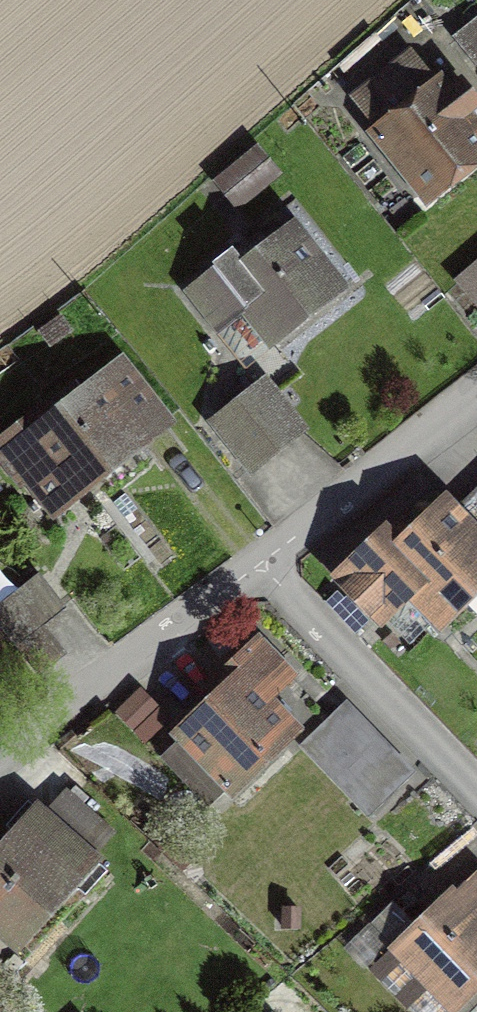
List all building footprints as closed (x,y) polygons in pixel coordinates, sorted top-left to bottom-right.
[(458,41),(476,63),(476,26),(458,41)] [(355,100),(428,195),(476,157),(476,135),(461,115),(476,103),(461,83),(446,95),(414,54),(355,100)] [(257,157),(223,185),(242,207),(276,179),(257,157)] [(237,248),(190,283),(217,319),(238,304),(265,341),(333,291),(287,229),(245,260),(237,248)] [(456,285),(476,309),(476,267),(456,285)] [(0,436),(0,451),(42,510),(161,425),(112,356),(0,436)] [(255,389),(217,420),(254,464),(291,433),(255,389)] [(342,576),(382,618),(415,588),(439,614),(459,596),(470,607),(476,601),(476,503),(461,517),(448,504),(402,546),(389,533),(342,576)] [(0,604),(0,624),(7,633),(30,615),(41,628),(64,610),(37,575),(0,604)] [(260,646),(174,728),(228,785),(286,730),(261,704),(290,677),(260,646)] [(383,751),(342,788),(367,815),(407,777),(383,751)] [(0,828),(0,929),(12,940),(65,881),(81,895),(103,871),(25,800),(0,828)] [(397,947),(449,1005),(476,980),(476,876),(397,947)]
